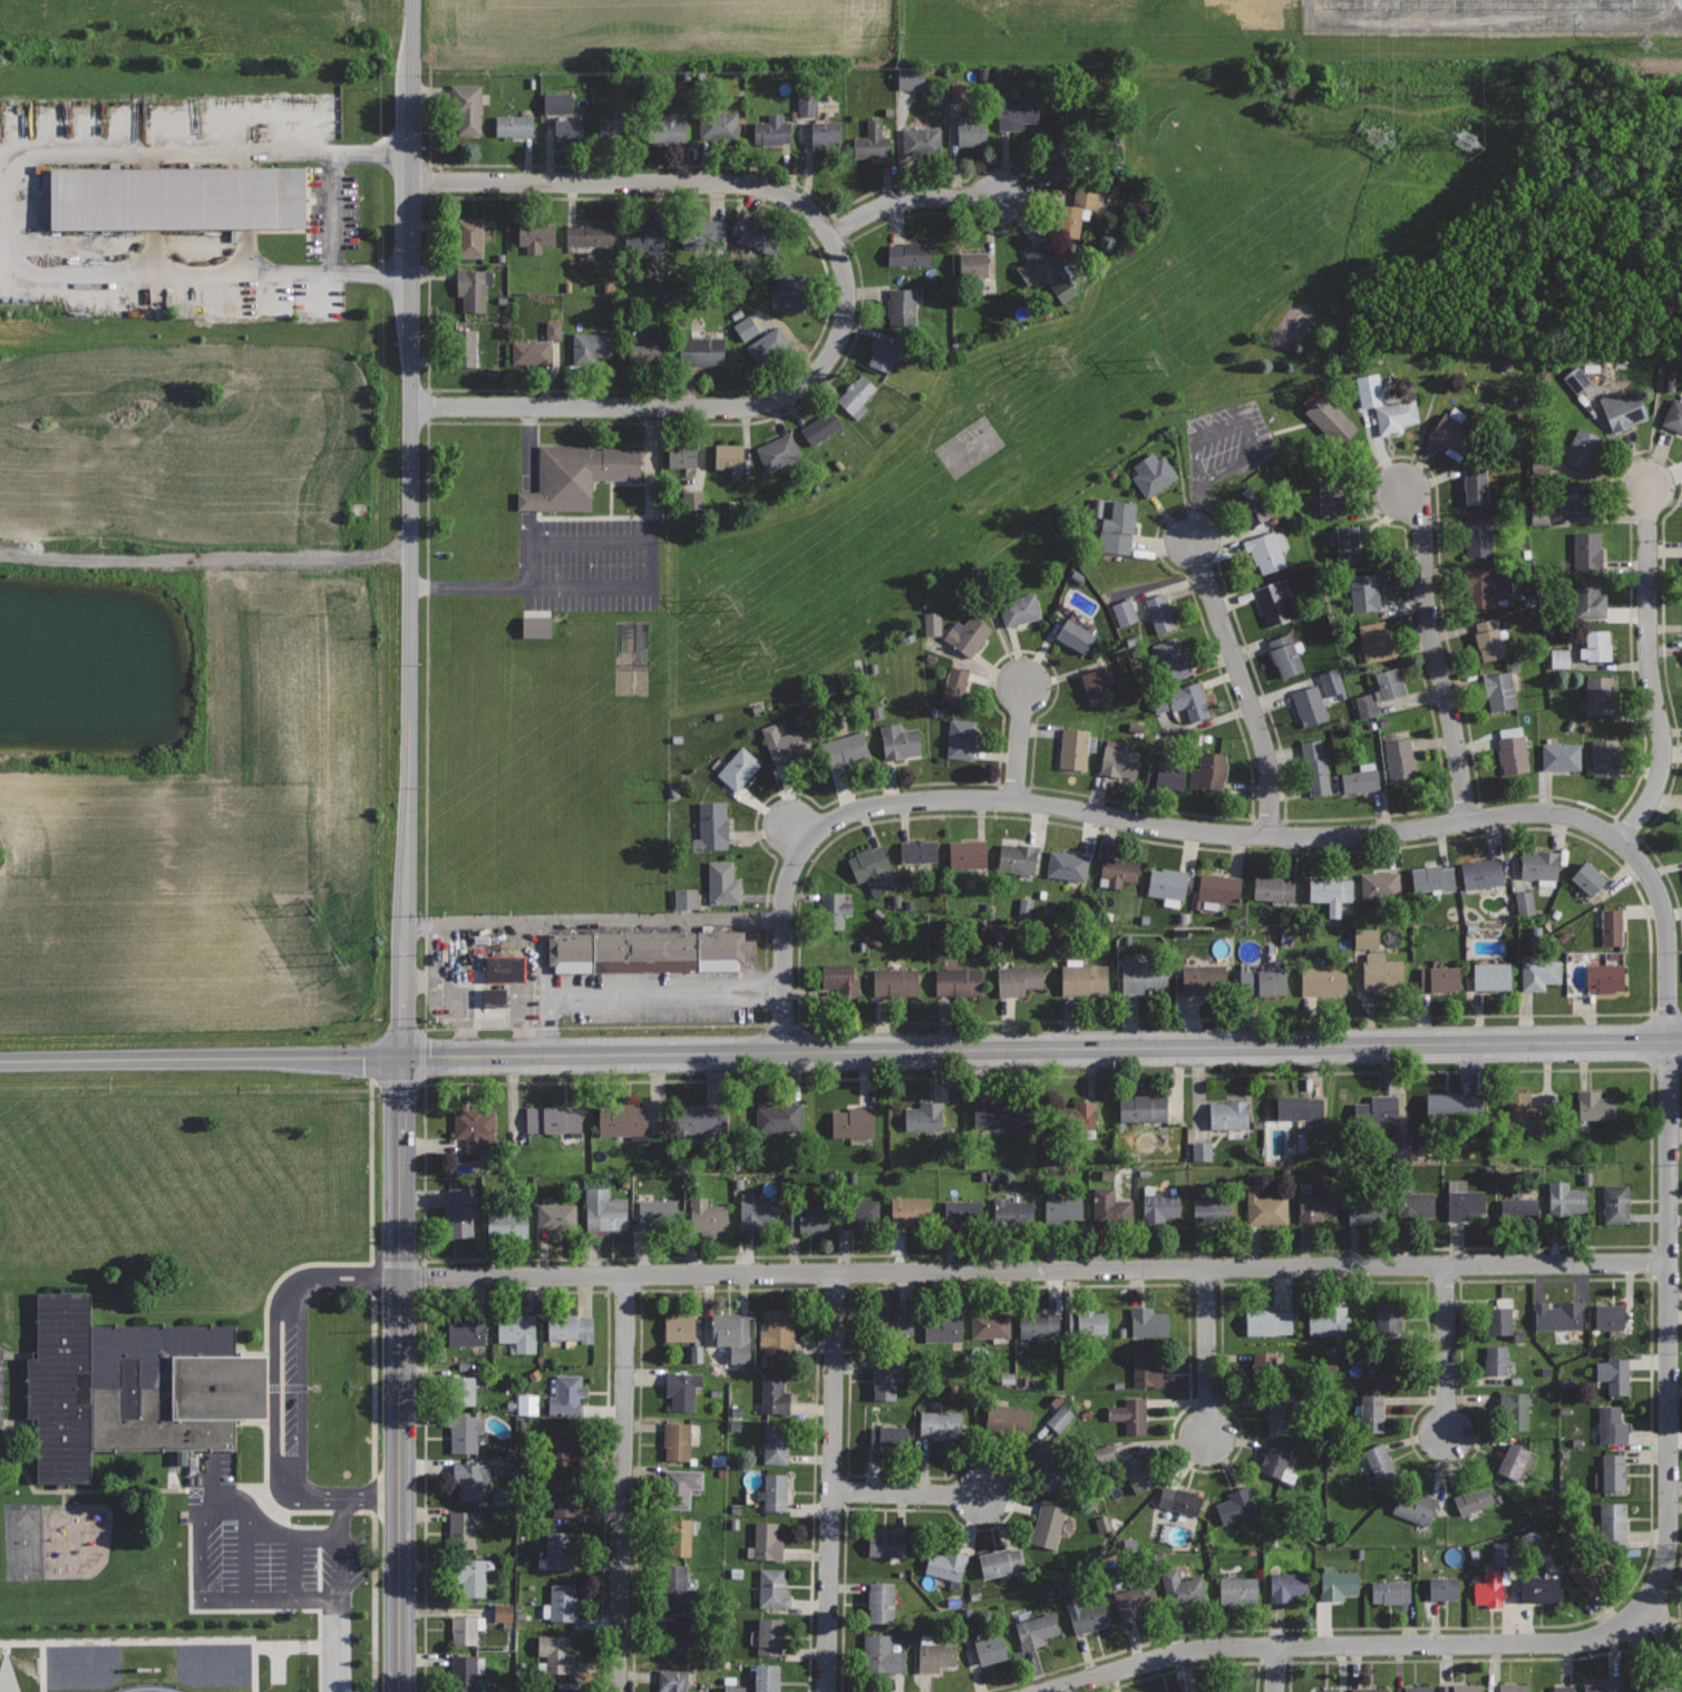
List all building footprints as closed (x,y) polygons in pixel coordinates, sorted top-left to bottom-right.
[(922,89),(923,69),(895,69),(895,89),(922,89)] [(482,84),(450,84),(450,106),(458,106),(458,135),(482,136),(482,84)] [(796,92),(796,116),(815,116),(815,92),(796,92)] [(1039,98),(999,98),(998,136),(1019,136),(1020,121),(1039,123),(1039,98)] [(629,108),(612,108),(612,115),(600,115),(599,137),(629,137),(629,108)] [(738,110),(699,110),(699,138),(738,138),(738,110)] [(686,111),(663,113),(663,119),(649,120),(649,143),(687,142),(686,111)] [(784,114),(769,114),(769,121),(755,121),(755,145),(791,145),(791,119),(784,120),(784,114)] [(985,120),(970,121),(970,114),(956,114),(959,145),(986,144),(985,120)] [(533,115),(496,115),(496,135),(533,136),(533,115)] [(882,117),(867,117),(867,136),(853,136),(854,157),(892,156),(891,135),(883,135),(882,117)] [(583,118),(554,118),(554,143),(583,143),(583,118)] [(840,121),(811,121),(813,146),(840,146),(840,121)] [(941,126),(904,127),(904,154),(942,153),(941,126)] [(1069,136),(1041,145),(1052,182),(1081,173),(1069,136)] [(305,166),(49,168),(50,230),(305,227),(305,166)] [(1073,187),(1071,203),(1058,202),(1053,234),(1079,237),(1081,217),(1088,218),(1089,207),(1097,208),(1099,191),(1073,187)] [(738,215),(731,231),(738,234),(736,241),(772,255),(782,233),(738,215)] [(484,217),(457,217),(457,256),(484,256),(484,217)] [(725,218),(680,221),(681,249),(726,247),(725,218)] [(555,222),(517,222),(517,244),(528,244),(528,253),(541,253),(541,244),(555,244),(555,222)] [(612,222),(585,222),(585,225),(566,225),(566,246),(613,246),(612,222)] [(664,225),(644,225),(644,232),(623,232),(623,253),(664,253),(664,225)] [(932,241),(903,242),(903,244),(887,244),(888,264),(932,263),(932,241)] [(1042,243),(1013,264),(1028,285),(1058,264),(1042,243)] [(988,251),(960,252),(961,276),(989,275),(988,251)] [(493,270),(465,270),(465,268),(457,268),(457,295),(463,294),(464,312),(486,312),(485,282),(493,282),(493,270)] [(805,272),(777,273),(779,312),(806,311),(805,272)] [(1074,292),(1060,274),(1045,286),(1059,304),(1074,292)] [(916,288),(888,289),(888,315),(891,315),(891,324),(917,324),(916,288)] [(758,332),(748,315),(731,325),(741,342),(758,332)] [(778,324),(745,347),(756,364),(790,343),(778,324)] [(476,329),(453,329),(453,366),(476,366),(476,329)] [(613,333),(573,333),(573,362),(595,363),(595,356),(612,357),(613,333)] [(670,336),(629,336),(629,363),(657,364),(658,354),(670,354),(670,336)] [(877,337),(867,364),(891,372),(901,346),(877,337)] [(723,339),(681,338),(680,362),(723,363),(723,339)] [(551,341),(512,341),(512,363),(551,363),(551,341)] [(862,372),(836,399),(856,418),(867,407),(863,402),(877,387),(862,372)] [(1318,385),(1297,405),(1339,447),(1360,427),(1318,385)] [(1618,389),(1600,398),(1613,430),(1646,416),(1636,391),(1622,397),(1618,389)] [(1680,398),(1673,395),(1661,421),(1681,431),(1681,393),(1680,398)] [(1417,397),(1374,405),(1380,436),(1402,431),(1401,425),(1421,420),(1417,397)] [(1451,402),(1430,435),(1448,447),(1445,451),(1459,460),(1477,431),(1462,421),(1468,412),(1451,402)] [(832,408),(800,428),(811,445),(843,425),(832,408)] [(1578,426),(1563,460),(1588,471),(1604,437),(1578,426)] [(791,431),(756,447),(766,471),(803,456),(791,431)] [(696,441),(668,443),(669,468),(697,467),(696,441)] [(743,444),(717,443),(716,466),(732,467),(732,473),(742,473),(743,444)] [(641,449),(592,448),(592,444),(538,444),(538,489),(535,489),(529,489),(521,489),(515,489),(515,510),(519,510),(528,510),(535,510),(592,510),(592,479),(640,479),(641,449)] [(1153,450),(1132,465),(1139,473),(1132,477),(1147,497),(1179,476),(1164,454),(1158,457),(1153,450)] [(1486,467),(1466,467),(1466,504),(1486,503),(1486,467)] [(1348,476),(1318,477),(1320,516),(1350,515),(1348,476)] [(1252,485),(1231,496),(1248,528),(1270,517),(1252,485)] [(1594,486),(1566,485),(1566,499),(1557,499),(1557,512),(1594,513),(1594,486)] [(1112,498),(1110,517),(1102,516),(1098,550),(1130,553),(1136,502),(1112,498)] [(1546,507),(1528,507),(1529,525),(1546,524),(1546,507)] [(1493,514),(1464,516),(1466,556),(1494,555),(1493,514)] [(1359,525),(1336,526),(1338,562),(1360,561),(1359,525)] [(1242,539),(1248,561),(1257,557),(1262,573),(1287,565),(1283,548),(1290,547),(1283,526),(1242,539)] [(1602,532),(1574,532),(1574,570),(1604,570),(1604,546),(1602,546),(1602,532)] [(1464,568),(1465,593),(1469,593),(1469,606),(1494,606),(1494,599),(1511,599),(1511,567),(1464,568)] [(1377,572),(1349,574),(1352,612),(1382,610),(1380,586),(1378,587),(1377,572)] [(1280,577),(1253,587),(1268,628),(1295,618),(1280,577)] [(1610,577),(1577,577),(1577,616),(1610,616),(1610,577)] [(1034,590),(998,600),(1005,629),(1043,618),(1034,590)] [(1166,591),(1145,599),(1157,634),(1178,626),(1166,591)] [(1109,605),(1117,627),(1136,620),(1127,598),(1109,605)] [(923,636),(939,636),(939,612),(922,612),(923,636)] [(973,612),(963,625),(955,620),(942,638),(972,660),(995,629),(973,612)] [(518,636),(546,637),(547,617),(519,616),(518,636)] [(1067,616),(1056,636),(1083,653),(1095,634),(1067,616)] [(1496,616),(1506,655),(1480,662),(1472,632),(1477,632),(1475,622),(1496,616)] [(1384,620),(1358,625),(1365,663),(1397,658),(1393,642),(1389,643),(1384,620)] [(1611,630),(1585,631),(1586,646),(1579,648),(1581,660),(1612,659),(1611,630)] [(1291,631),(1267,640),(1282,678),(1305,669),(1291,631)] [(1174,639),(1144,650),(1151,670),(1166,665),(1171,680),(1196,671),(1187,649),(1179,651),(1174,639)] [(1568,667),(1567,649),(1548,649),(1548,668),(1568,667)] [(950,664),(941,700),(961,706),(970,670),(950,664)] [(1103,665),(1080,672),(1089,704),(1112,698),(1103,665)] [(1397,665),(1373,672),(1378,690),(1353,697),(1359,719),(1380,713),(1377,700),(1404,692),(1397,665)] [(1324,697),(1342,690),(1334,667),(1316,674),(1324,697)] [(1510,669),(1484,674),(1490,710),(1518,706),(1510,669)] [(1585,675),(1586,713),(1616,713),(1616,675),(1585,675)] [(1199,679),(1165,690),(1171,710),(1185,706),(1190,722),(1213,714),(1199,679)] [(1318,682),(1292,692),(1304,727),(1331,718),(1318,682)] [(978,720),(951,718),(946,757),(974,759),(978,720)] [(806,728),(780,737),(775,721),(759,727),(775,772),(817,758),(806,728)] [(902,722),(881,725),(885,759),(922,755),(918,727),(903,729),(902,722)] [(1523,723),(1496,728),(1505,777),(1532,772),(1523,723)] [(1090,729),(1062,727),(1059,767),(1088,769),(1090,729)] [(863,729),(820,741),(827,766),(846,760),(848,765),(872,758),(863,729)] [(1396,729),(1382,731),(1390,782),(1418,779),(1411,736),(1397,738),(1396,729)] [(1323,737),(1300,741),(1310,796),(1332,792),(1323,737)] [(1618,738),(1591,739),(1592,777),(1620,776),(1618,738)] [(1581,742),(1543,742),(1543,769),(1581,769),(1581,742)] [(1141,751),(1105,743),(1098,772),(1136,780),(1141,751)] [(742,745),(717,774),(736,791),(762,762),(742,745)] [(1231,755),(1200,751),(1198,769),(1190,768),(1188,787),(1226,791),(1231,755)] [(1187,766),(1149,760),(1146,784),(1184,789),(1187,766)] [(1378,767),(1340,772),(1343,792),(1381,787),(1378,767)] [(699,801),(700,838),(690,839),(690,852),(730,850),(728,800),(699,801)] [(937,839),(901,842),(902,862),(939,860),(937,839)] [(986,839),(950,842),(951,868),(988,866),(986,839)] [(1040,847),(1001,842),(998,865),(1015,867),(1014,871),(1036,874),(1040,847)] [(872,845),(846,857),(858,882),(866,877),(875,895),(897,885),(889,868),(892,867),(881,844),(873,848),(872,845)] [(1090,855),(1051,849),(1047,875),(1086,882),(1090,855)] [(1559,852),(1523,849),(1521,877),(1558,878),(1559,852)] [(1141,860),(1103,854),(1098,884),(1121,887),(1124,881),(1137,883),(1141,860)] [(1499,857),(1461,863),(1466,888),(1504,883),(1499,857)] [(1587,858),(1571,877),(1592,896),(1607,877),(1587,858)] [(733,859),(708,860),(708,904),(742,904),(742,877),(733,878),(733,859)] [(1442,863),(1410,867),(1413,891),(1433,888),(1433,893),(1457,891),(1453,866),(1442,867),(1442,863)] [(1189,871),(1161,866),(1161,869),(1151,868),(1147,894),(1185,900),(1189,871)] [(1400,871),(1361,873),(1363,900),(1402,897),(1400,871)] [(1242,876),(1200,872),(1197,900),(1239,904),(1242,876)] [(1297,878),(1255,876),(1254,898),(1295,902),(1297,878)] [(1354,877),(1309,877),(1309,901),(1328,901),(1328,917),(1342,917),(1342,900),(1354,900),(1354,877)] [(673,909),(694,909),(694,889),(672,889),(673,909)] [(1514,915),(1532,914),(1531,891),(1513,892),(1514,915)] [(821,892),(821,927),(844,927),(844,914),(852,914),(852,900),(845,901),(845,892),(821,892)] [(1624,907),(1602,908),(1602,945),(1625,944),(1624,907)] [(1375,948),(1375,928),(1351,929),(1351,949),(1375,948)] [(746,930),(545,932),(546,972),(738,970),(738,962),(743,962),(743,953),(755,953),(755,937),(746,937),(746,930)] [(1386,951),(1363,952),(1364,990),(1388,990),(1388,985),(1403,985),(1402,959),(1386,960),(1386,951)] [(525,954),(485,955),(485,981),(525,981),(525,954)] [(1153,962),(1134,962),(1134,954),(1121,954),(1122,993),(1149,992),(1149,989),(1166,989),(1166,965),(1153,965),(1153,962)] [(1561,960),(1523,960),(1523,990),(1545,990),(1544,982),(1561,982),(1561,960)] [(1511,962),(1474,962),(1474,989),(1511,989),(1511,962)] [(853,963),(821,964),(823,991),(835,991),(836,999),(862,999),(861,978),(854,978),(853,963)] [(1624,963),(1586,963),(1586,990),(1597,990),(1597,992),(1615,992),(1615,990),(1624,990),(1624,963)] [(1043,964),(998,966),(999,996),(1025,995),(1025,988),(1044,986),(1043,964)] [(1108,964),(1062,964),(1062,993),(1091,994),(1091,991),(1108,991),(1108,964)] [(1226,964),(1182,965),(1182,994),(1209,994),(1209,986),(1226,986),(1226,964)] [(1460,965),(1420,966),(1420,991),(1460,990),(1460,965)] [(983,966),(935,967),(935,995),(983,994),(983,966)] [(1287,966),(1239,969),(1241,993),(1257,992),(1257,995),(1274,994),(1274,992),(1289,992),(1287,966)] [(1345,966),(1302,966),(1302,993),(1335,993),(1335,992),(1345,992),(1345,966)] [(920,967),(873,969),(873,994),(920,994),(920,967)] [(502,1006),(501,983),(482,983),(483,1007),(502,1006)] [(1602,1089),(1578,1089),(1579,1118),(1616,1117),(1616,1096),(1602,1096),(1602,1089)] [(1530,1090),(1506,1091),(1506,1125),(1519,1124),(1519,1135),(1556,1134),(1556,1107),(1530,1108),(1530,1090)] [(1482,1096),(1462,1095),(1462,1092),(1426,1092),(1426,1121),(1482,1121),(1482,1096)] [(1168,1098),(1151,1098),(1151,1093),(1121,1093),(1121,1120),(1168,1119),(1168,1098)] [(1307,1095),(1276,1095),(1276,1118),(1323,1119),(1323,1098),(1307,1098),(1307,1095)] [(1398,1096),(1371,1095),(1371,1102),(1354,1102),(1354,1124),(1398,1124),(1398,1096)] [(1252,1098),(1225,1098),(1225,1101),(1209,1101),(1209,1128),(1252,1128),(1252,1098)] [(1098,1100),(1061,1100),(1062,1127),(1099,1126),(1098,1100)] [(943,1101),(921,1101),(921,1107),(904,1107),(904,1128),(943,1128),(943,1101)] [(1028,1103),(1005,1103),(1005,1101),(974,1101),(974,1127),(1028,1126),(1028,1103)] [(803,1102),(776,1102),(776,1106),(756,1106),(757,1131),(803,1131),(803,1102)] [(583,1106),(526,1106),(526,1132),(583,1132),(583,1106)] [(648,1106),(599,1107),(600,1136),(631,1135),(631,1142),(648,1141),(648,1106)] [(875,1106),(849,1106),(849,1110),(833,1110),(833,1136),(875,1136),(875,1106)] [(485,1107),(463,1108),(464,1111),(455,1111),(455,1137),(466,1137),(466,1153),(496,1153),(496,1110),(485,1110),(485,1107)] [(727,1108),(677,1107),(677,1141),(691,1141),(691,1134),(702,1134),(702,1140),(718,1140),(718,1134),(727,1134),(727,1108)] [(1389,1160),(1407,1160),(1408,1136),(1390,1135),(1389,1160)] [(1210,1161),(1210,1142),(1190,1142),(1191,1161),(1210,1161)] [(1485,1190),(1466,1190),(1466,1179),(1447,1179),(1448,1219),(1468,1219),(1468,1213),(1485,1213),(1485,1190)] [(1569,1180),(1548,1180),(1549,1214),(1572,1214),(1572,1210),(1586,1210),(1586,1189),(1569,1189),(1569,1180)] [(1628,1184),(1604,1185),(1605,1223),(1628,1223),(1628,1184)] [(1287,1195),(1260,1195),(1260,1185),(1247,1185),(1247,1224),(1287,1223),(1287,1195)] [(470,1186),(449,1187),(450,1205),(447,1205),(449,1237),(474,1235),(470,1186)] [(610,1187),(585,1187),(586,1229),(628,1228),(628,1196),(610,1197),(610,1187)] [(1116,1187),(1095,1187),(1095,1223),(1132,1223),(1132,1199),(1116,1199),(1116,1187)] [(1336,1190),(1297,1193),(1299,1221),(1321,1219),(1321,1214),(1339,1213),(1336,1190)] [(1435,1190),(1398,1192),(1398,1222),(1420,1221),(1420,1215),(1435,1215),(1435,1190)] [(1180,1192),(1143,1193),(1143,1221),(1166,1221),(1165,1215),(1180,1215),(1180,1192)] [(707,1196),(690,1197),(690,1227),(697,1227),(697,1241),(716,1239),(716,1228),(728,1228),(727,1205),(708,1206),(707,1196)] [(777,1196),(739,1198),(740,1228),(762,1227),(762,1223),(778,1222),(777,1196)] [(1009,1196),(993,1196),(993,1225),(1033,1224),(1033,1200),(1009,1200),(1009,1196)] [(1082,1196),(1046,1196),(1046,1226),(1066,1226),(1066,1218),(1082,1218),(1082,1196)] [(881,1197),(838,1198),(838,1227),(862,1227),(862,1221),(882,1221),(881,1197)] [(931,1197),(892,1197),(892,1223),(895,1223),(895,1225),(914,1225),(914,1218),(931,1218),(931,1197)] [(678,1198),(639,1198),(640,1229),(659,1229),(659,1222),(678,1222),(678,1198)] [(1234,1198),(1195,1198),(1194,1226),(1233,1227),(1234,1198)] [(1383,1198),(1348,1200),(1349,1224),(1386,1222),(1383,1198)] [(1537,1198),(1501,1198),(1501,1219),(1538,1218),(1537,1198)] [(982,1199),(945,1200),(945,1226),(968,1225),(966,1219),(982,1219),(982,1199)] [(576,1203),(538,1203),(538,1228),(577,1227),(576,1203)] [(830,1205),(790,1204),(790,1229),(830,1231),(830,1205)] [(503,1207),(487,1208),(488,1237),(528,1236),(527,1212),(503,1213),(503,1207)] [(33,1290),(33,1354),(33,1356),(21,1356),(21,1419),(35,1418),(35,1484),(64,1484),(87,1484),(86,1452),(186,1451),(232,1451),(232,1419),(262,1419),(262,1355),(233,1355),(233,1325),(88,1326),(87,1290),(33,1290)] [(1584,1300),(1561,1301),(1562,1307),(1547,1307),(1547,1301),(1533,1301),(1533,1330),(1584,1329),(1584,1300)] [(1401,1303),(1375,1303),(1377,1335),(1402,1334),(1401,1303)] [(1345,1304),(1326,1304),(1326,1315),(1309,1315),(1310,1334),(1346,1334),(1345,1304)] [(1623,1304),(1595,1304),(1595,1329),(1623,1329),(1623,1304)] [(1154,1306),(1130,1306),(1131,1335),(1168,1334),(1168,1312),(1154,1312),(1154,1306)] [(1510,1306),(1482,1307),(1484,1334),(1511,1333),(1510,1306)] [(793,1309),(766,1309),(766,1321),(760,1321),(760,1346),(772,1346),(772,1354),(794,1354),(794,1345),(796,1345),(796,1320),(793,1320),(793,1309)] [(913,1309),(873,1309),(873,1335),(914,1335),(913,1309)] [(1292,1310),(1275,1310),(1274,1309),(1246,1309),(1247,1334),(1292,1333),(1292,1310)] [(962,1310),(925,1310),(925,1340),(962,1340),(962,1310)] [(1059,1313),(1047,1313),(1047,1311),(1020,1312),(1021,1335),(1059,1334),(1059,1313)] [(1107,1311),(1068,1312),(1068,1334),(1108,1334),(1107,1311)] [(748,1315),(739,1315),(739,1312),(712,1312),(712,1338),(717,1338),(717,1344),(731,1344),(731,1361),(749,1361),(748,1315)] [(1011,1312),(973,1313),(973,1338),(1011,1338),(1011,1312)] [(535,1313),(497,1314),(497,1342),(515,1342),(515,1353),(536,1352),(535,1313)] [(593,1316),(576,1316),(576,1313),(548,1314),(548,1339),(581,1338),(581,1342),(594,1342),(593,1316)] [(696,1314),(664,1314),(665,1341),(696,1341),(696,1314)] [(487,1315),(463,1315),(463,1323),(448,1323),(449,1345),(487,1344),(487,1315)] [(1507,1345),(1484,1345),(1485,1374),(1507,1373),(1507,1345)] [(1161,1346),(1132,1348),(1134,1385),(1163,1384),(1161,1346)] [(1401,1346),(1375,1348),(1378,1388),(1403,1385),(1401,1346)] [(1275,1351),(1253,1351),(1253,1390),(1275,1390),(1275,1351)] [(1628,1358),(1608,1358),(1608,1361),(1595,1361),(1595,1380),(1607,1380),(1607,1394),(1628,1394),(1628,1358)] [(874,1361),(873,1398),(895,1399),(895,1380),(904,1381),(904,1369),(896,1369),(896,1361),(874,1361)] [(703,1373),(667,1372),(665,1396),(672,1396),(671,1410),(694,1411),(696,1384),(702,1385),(703,1373)] [(582,1374),(557,1374),(557,1397),(550,1396),(548,1412),(583,1413),(584,1402),(581,1402),(581,1394),(586,1396),(586,1384),(582,1384),(582,1374)] [(785,1374),(762,1374),(761,1412),(789,1412),(789,1392),(785,1391),(785,1374)] [(476,1377),(443,1377),(444,1406),(476,1406),(476,1377)] [(1530,1392),(1499,1392),(1498,1416),(1508,1416),(1508,1429),(1530,1429),(1530,1392)] [(1384,1393),(1357,1394),(1358,1432),(1384,1432),(1384,1393)] [(516,1415),(537,1415),(537,1394),(516,1394),(516,1415)] [(1294,1394),(1268,1394),(1268,1433),(1295,1433),(1294,1394)] [(1147,1397),(1125,1397),(1125,1406),(1108,1406),(1108,1419),(1126,1419),(1126,1435),(1147,1435),(1147,1397)] [(990,1401),(984,1427),(1012,1432),(1013,1429),(1029,1432),(1033,1410),(990,1401)] [(1072,1417),(1060,1405),(1043,1422),(1056,1434),(1072,1417)] [(1622,1406),(1602,1406),(1602,1442),(1627,1442),(1628,1421),(1621,1421),(1622,1406)] [(962,1412),(921,1411),(920,1437),(962,1438),(962,1412)] [(477,1417),(447,1416),(446,1427),(453,1427),(451,1451),(478,1451),(478,1432),(485,1432),(485,1420),(477,1420),(477,1417)] [(692,1422),(663,1422),(663,1448),(665,1448),(665,1459),(691,1459),(692,1422)] [(790,1424),(765,1423),(764,1461),(789,1462),(790,1424)] [(907,1426),(872,1424),(871,1446),(879,1447),(878,1450),(907,1450),(907,1426)] [(574,1428),(547,1428),(546,1467),(579,1467),(579,1445),(574,1445),(574,1428)] [(1383,1440),(1364,1449),(1379,1482),(1398,1474),(1383,1440)] [(1509,1440),(1496,1470),(1519,1480),(1524,1469),(1529,1471),(1538,1453),(1509,1440)] [(1047,1442),(1025,1453),(1047,1490),(1068,1479),(1047,1442)] [(1270,1443),(1260,1470),(1293,1484),(1296,1472),(1285,1468),(1291,1451),(1270,1443)] [(1093,1462),(1111,1459),(1109,1445),(1091,1448),(1093,1462)] [(185,1450),(172,1450),(172,1465),(185,1465),(185,1450)] [(1141,1451),(1120,1462),(1137,1494),(1158,1481),(1141,1451)] [(1625,1453),(1603,1455),(1604,1489),(1626,1489),(1625,1453)] [(490,1461),(453,1462),(453,1484),(459,1482),(459,1498),(483,1498),(483,1485),(492,1485),(490,1461)] [(703,1470),(667,1469),(667,1508),(690,1508),(690,1487),(703,1487),(703,1470)] [(788,1474),(765,1474),(765,1510),(787,1510),(788,1474)] [(548,1478),(547,1515),(581,1515),(581,1478),(548,1478)] [(1486,1480),(1452,1495),(1461,1515),(1495,1500),(1486,1480)] [(1248,1485),(1227,1492),(1229,1498),(1215,1503),(1224,1525),(1258,1513),(1248,1485)] [(1402,1485),(1392,1511),(1429,1526),(1439,1498),(1402,1485)] [(1203,1494),(1169,1486),(1164,1507),(1197,1516),(1203,1494)] [(1626,1500),(1600,1501),(1601,1542),(1627,1542),(1626,1500)] [(1042,1501),(1032,1540),(1056,1547),(1066,1507),(1042,1501)] [(476,1510),(450,1510),(450,1549),(475,1549),(476,1510)] [(698,1520),(669,1520),(669,1555),(692,1555),(692,1534),(697,1534),(698,1520)] [(778,1521),(756,1521),(755,1558),(784,1559),(784,1537),(778,1537),(778,1521)] [(1526,1556),(1544,1545),(1534,1527),(1516,1536),(1526,1556)] [(906,1530),(871,1528),(869,1555),(905,1556),(906,1530)] [(570,1531),(547,1530),(546,1556),(537,1556),(537,1568),(575,1569),(576,1546),(570,1545),(570,1531)] [(1491,1566),(1510,1566),(1509,1542),(1490,1543),(1491,1566)] [(931,1550),(925,1572),(942,1576),(941,1584),(957,1588),(966,1553),(946,1547),(944,1554),(931,1550)] [(1005,1547),(979,1554),(984,1577),(1024,1568),(1019,1547),(1007,1550),(1005,1547)] [(1597,1548),(1569,1573),(1589,1594),(1616,1569),(1597,1548)] [(493,1560),(486,1560),(486,1558),(461,1558),(461,1596),(486,1596),(486,1568),(493,1568),(493,1560)] [(689,1565),(662,1565),(662,1604),(689,1604),(689,1565)] [(1178,1566),(1160,1571),(1169,1608),(1208,1599),(1203,1574),(1180,1579),(1178,1566)] [(786,1567),(759,1567),(759,1606),(790,1607),(791,1595),(785,1595),(786,1567)] [(1510,1568),(1484,1568),(1484,1581),(1475,1581),(1475,1603),(1487,1603),(1487,1606),(1503,1605),(1503,1582),(1510,1582),(1510,1568)] [(1360,1571),(1321,1571),(1321,1599),(1344,1598),(1344,1594),(1360,1593),(1360,1571)] [(1309,1572),(1270,1573),(1271,1602),(1293,1601),(1293,1595),(1310,1595),(1309,1572)] [(1457,1576),(1429,1577),(1430,1598),(1458,1598),(1457,1576)] [(1561,1576),(1532,1576),(1532,1601),(1561,1601),(1561,1576)] [(1257,1577),(1219,1577),(1219,1605),(1257,1605),(1257,1577)] [(1411,1579),(1371,1581),(1372,1603),(1411,1602),(1411,1579)] [(871,1582),(895,1582),(895,1623),(867,1623),(867,1591),(871,1591),(871,1582)] [(1147,1582),(1114,1592),(1122,1620),(1143,1614),(1140,1608),(1154,1604),(1147,1582)] [(576,1584),(551,1583),(550,1618),(576,1618),(576,1584)] [(1105,1601),(1069,1611),(1076,1634),(1111,1624),(1105,1601)] [(510,1622),(510,1605),(492,1604),(491,1622),(510,1622)] [(1052,1612),(1015,1623),(1023,1650),(1046,1643),(1043,1637),(1059,1633),(1052,1612)] [(691,1614),(663,1613),(662,1651),(690,1652),(691,1614)] [(477,1616),(463,1617),(463,1628),(457,1628),(457,1635),(453,1636),(453,1645),(478,1644),(477,1616)] [(759,1616),(757,1654),(782,1655),(785,1617),(759,1616)] [(893,1634),(864,1633),(863,1659),(865,1659),(865,1671),(905,1672),(905,1652),(900,1652),(901,1643),(892,1643),(893,1634)] [(1001,1633),(973,1641),(980,1664),(1008,1656),(1001,1633)] [(570,1635),(541,1635),(539,1653),(548,1653),(548,1675),(576,1675),(576,1651),(570,1651),(570,1635)] [(957,1643),(920,1642),(918,1672),(940,1672),(940,1664),(956,1665),(957,1643)] [(478,1654),(451,1654),(451,1680),(458,1680),(458,1691),(477,1691),(477,1672),(484,1672),(484,1656),(478,1656),(478,1654)] [(755,1691),(780,1691),(780,1664),(755,1664),(755,1691)] [(660,1667),(659,1691),(667,1691),(688,1691),(689,1669),(660,1667)] [(1600,1678),(1600,1683),(1585,1684),(1585,1691),(1623,1691),(1623,1678),(1600,1678)] [(1640,1680),(1640,1691),(1675,1691),(1675,1680),(1640,1680)] [(1497,1684),(1497,1691),(1526,1691),(1527,1684),(1497,1684)]
